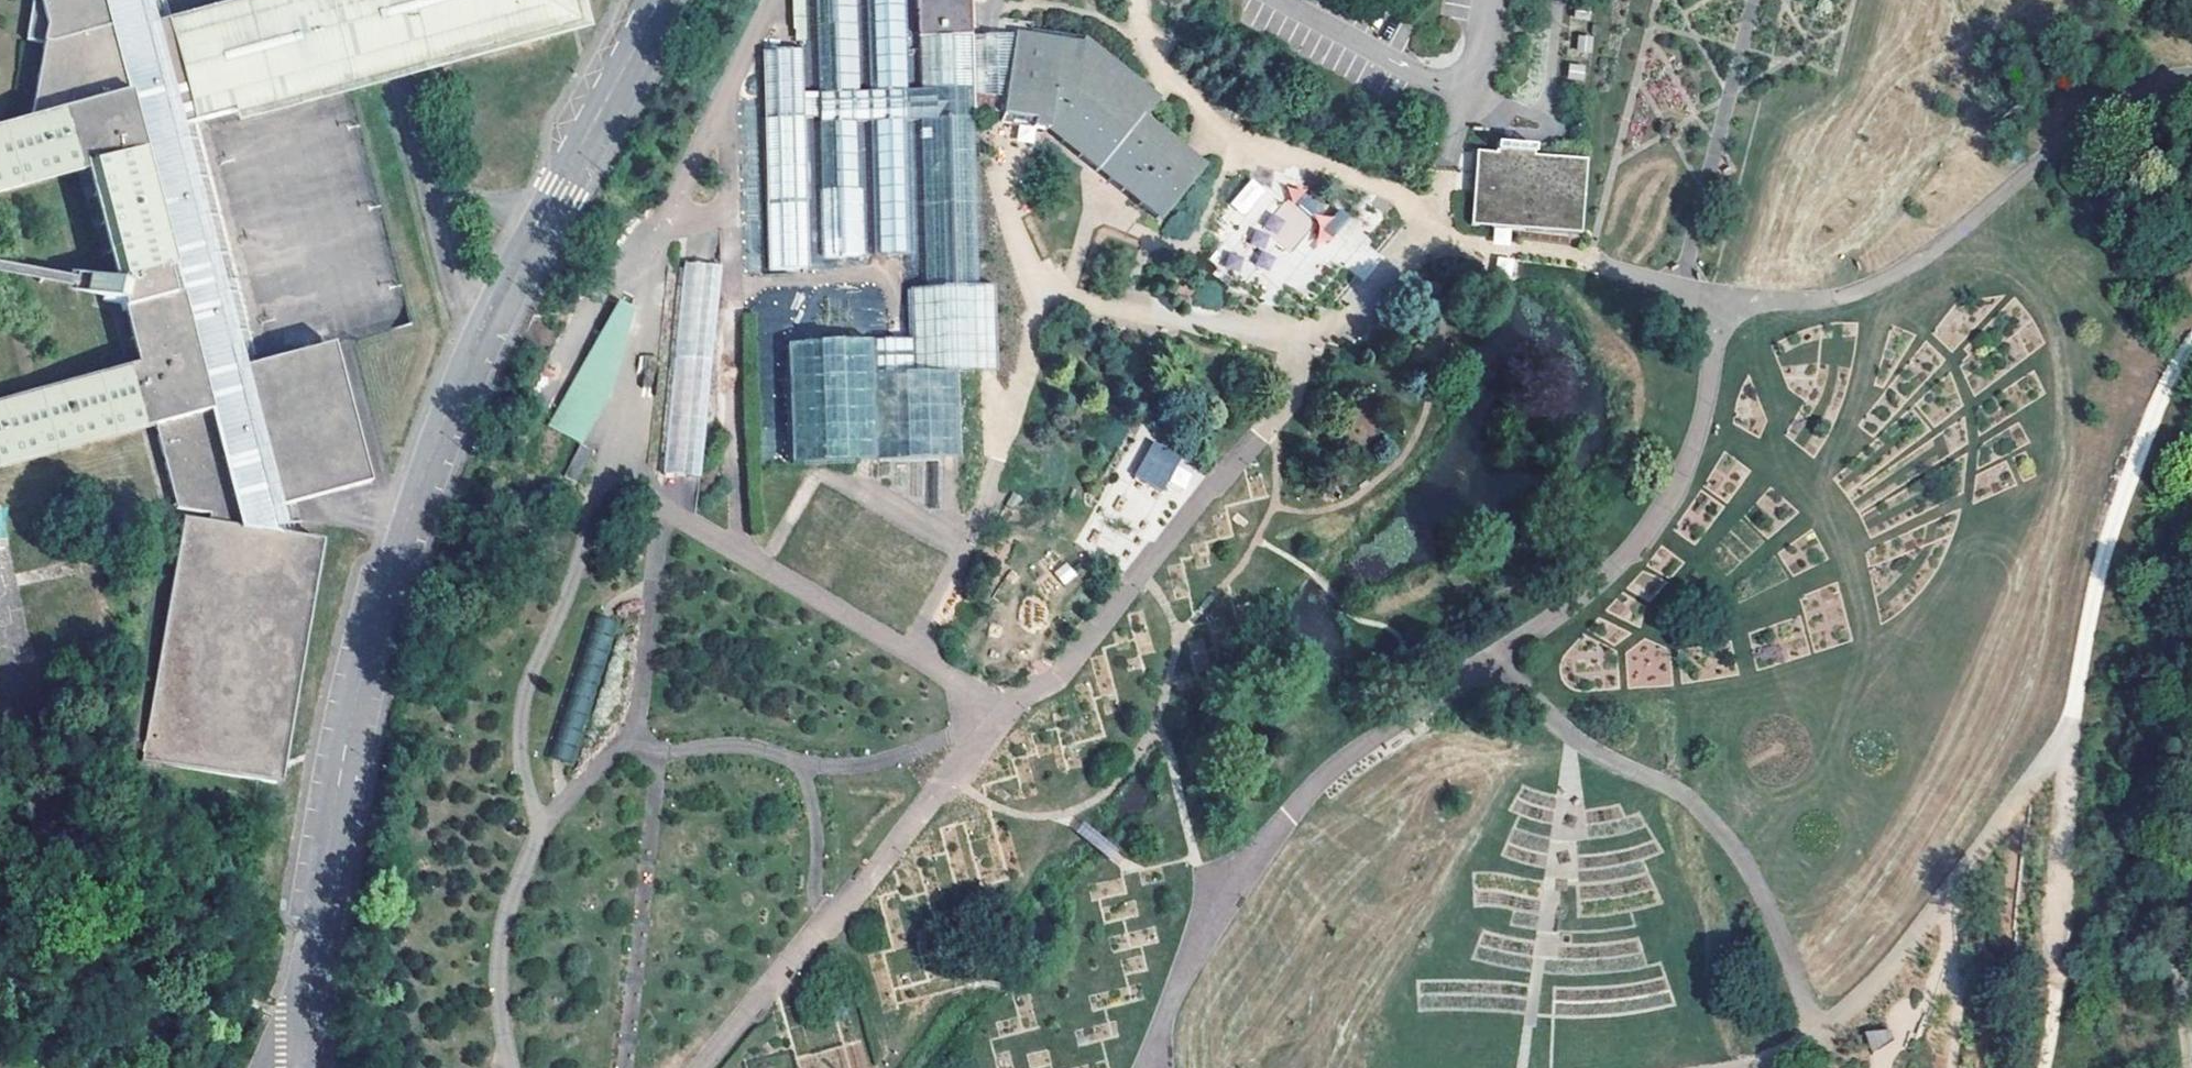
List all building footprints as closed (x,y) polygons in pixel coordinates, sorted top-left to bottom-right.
[(123,368),(0,402),(0,470),(139,432),(153,429),(177,507),(209,512),(207,524),(183,520),(139,765),(255,785),(276,789),(320,544),(302,540),(295,506),(372,484),(334,346),(254,367),(190,130),(348,88),(584,29),(576,0),(229,0),(159,18),(155,0),(34,0),(29,40),(44,43),(32,115),(0,124),(0,191),(73,172),(81,170),(109,283),(84,278),(82,287),(80,295),(117,304),(118,311),(132,366),(123,368)] [(1003,100),(975,95),(973,36),(920,38),(921,91),(904,92),(901,0),(867,0),(870,93),(858,93),(855,0),(810,0),(814,95),(802,95),(800,50),(763,52),(773,270),(810,268),(803,124),(820,123),(823,264),(859,264),(855,123),(870,123),(873,262),(908,261),(904,122),(923,121),(926,292),(909,293),(911,340),(871,342),(783,345),(787,467),(874,465),(952,464),(950,380),(994,377),(993,291),(977,292),(972,120),(974,120),(974,110),(1000,115),(1003,100)] [(920,38),(973,36),(972,0),(919,0),(920,38)] [(1003,100),(1000,115),(998,128),(1050,137),(1051,130),(1100,171),(1158,220),(1207,163),(1146,112),(1160,96),(1088,36),(1084,40),(1016,28),(1003,100)] [(1469,226),(1578,233),(1583,158),(1530,155),(1531,152),(1533,152),(1533,146),(1494,144),(1493,149),(1495,150),(1495,152),(1474,151),(1469,226)] [(1283,282),(1303,293),(1345,216),(1253,167),(1223,223),(1258,242),(1249,260),(1223,246),(1215,261),(1276,294),(1283,282)] [(719,268),(684,264),(661,475),(697,479),(719,268)] [(635,307),(620,300),(548,424),(582,443),(614,391),(635,307)] [(1181,457),(1153,441),(1134,476),(1162,492),(1181,457)] [(607,615),(593,611),(546,757),(561,762),(573,766),(620,620),(607,615)] [(1866,1032),(1869,1048),(1892,1044),(1889,1028),(1866,1032)]
